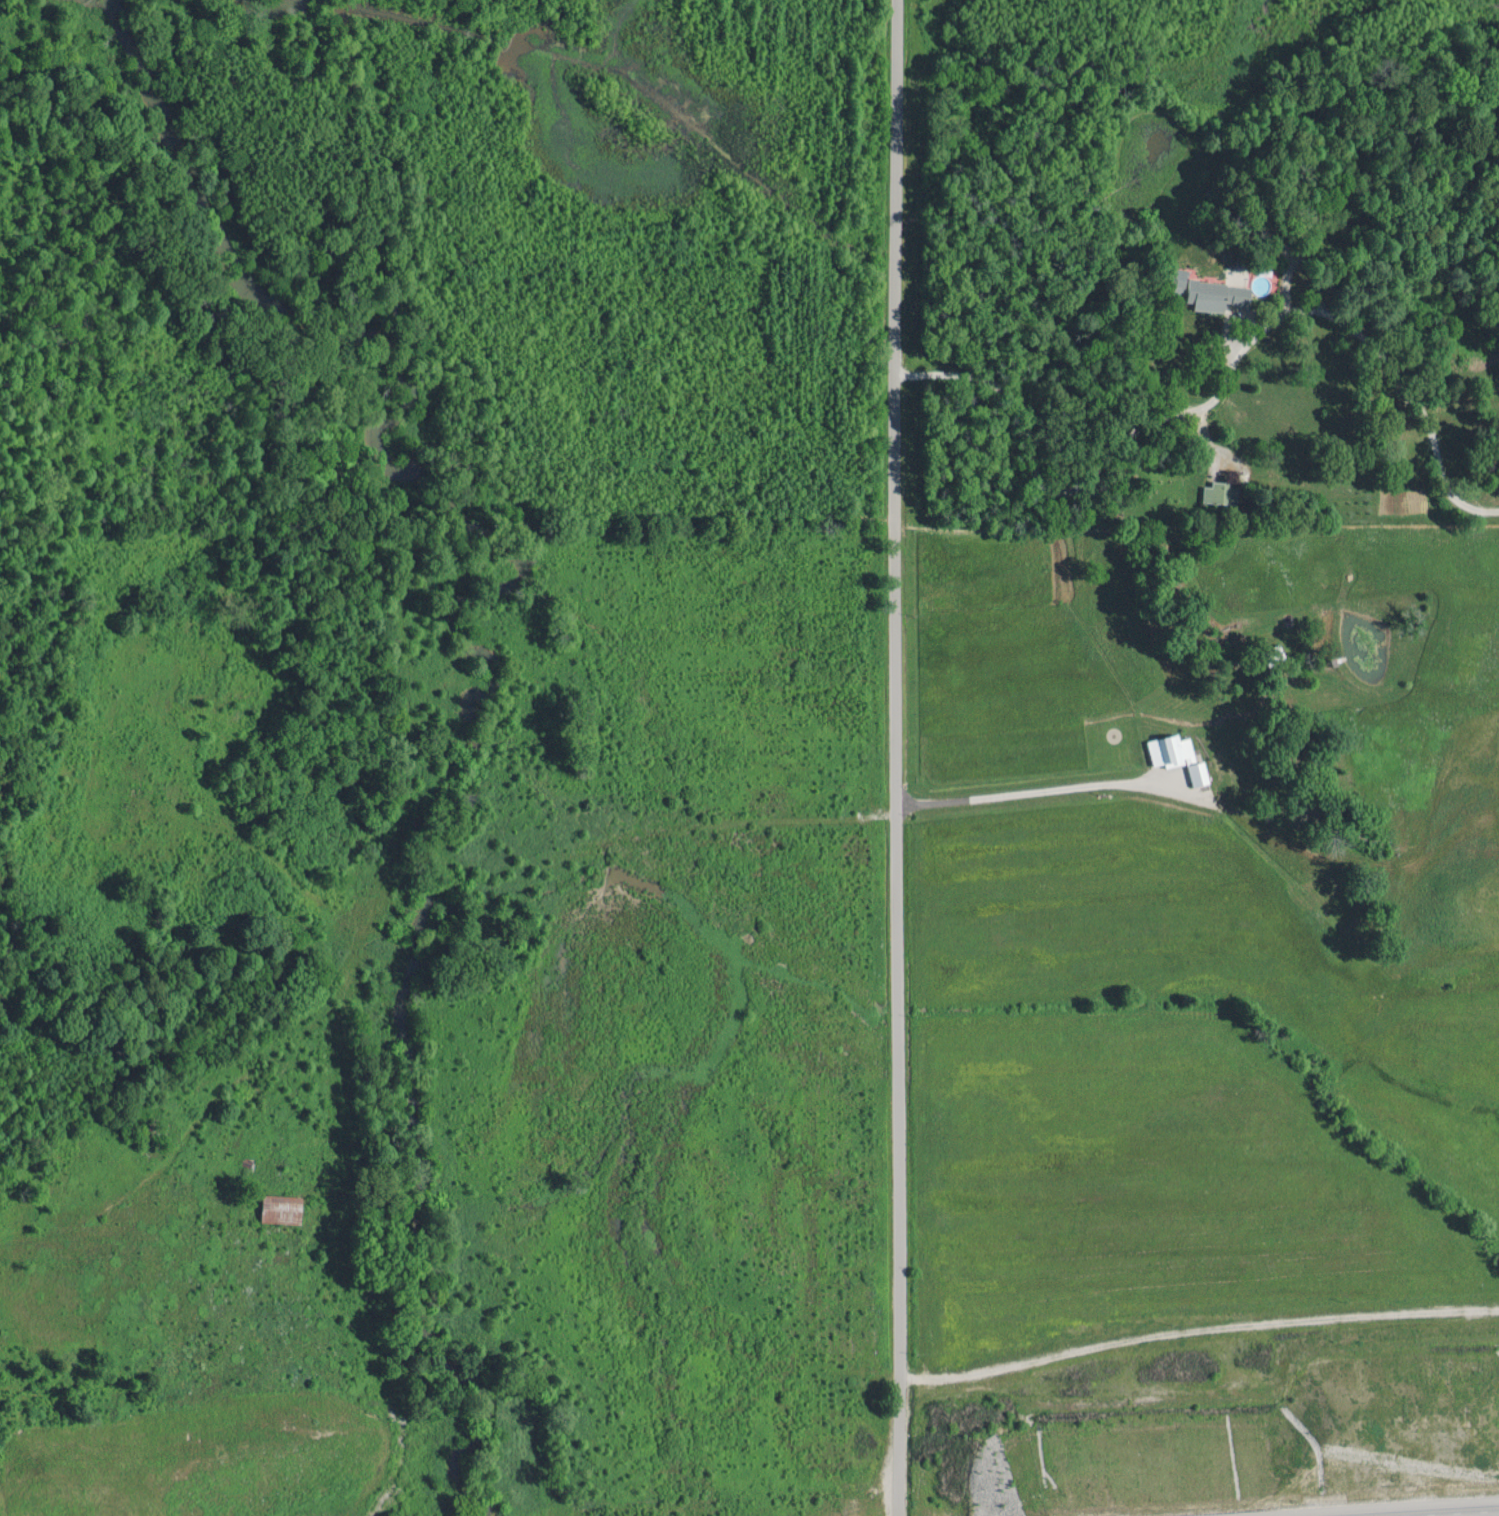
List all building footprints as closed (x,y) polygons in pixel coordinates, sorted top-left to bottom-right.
[(1261,648),(1266,663),(1281,658),(1275,643),(1261,648)] [(1191,762),(1186,737),(1172,740),(1171,733),(1141,739),(1147,766),(1158,764),(1159,768),(1182,763),(1187,786),(1204,783),(1199,760),(1191,762)] [(301,1224),(302,1197),(260,1196),(259,1223),(301,1224)]
